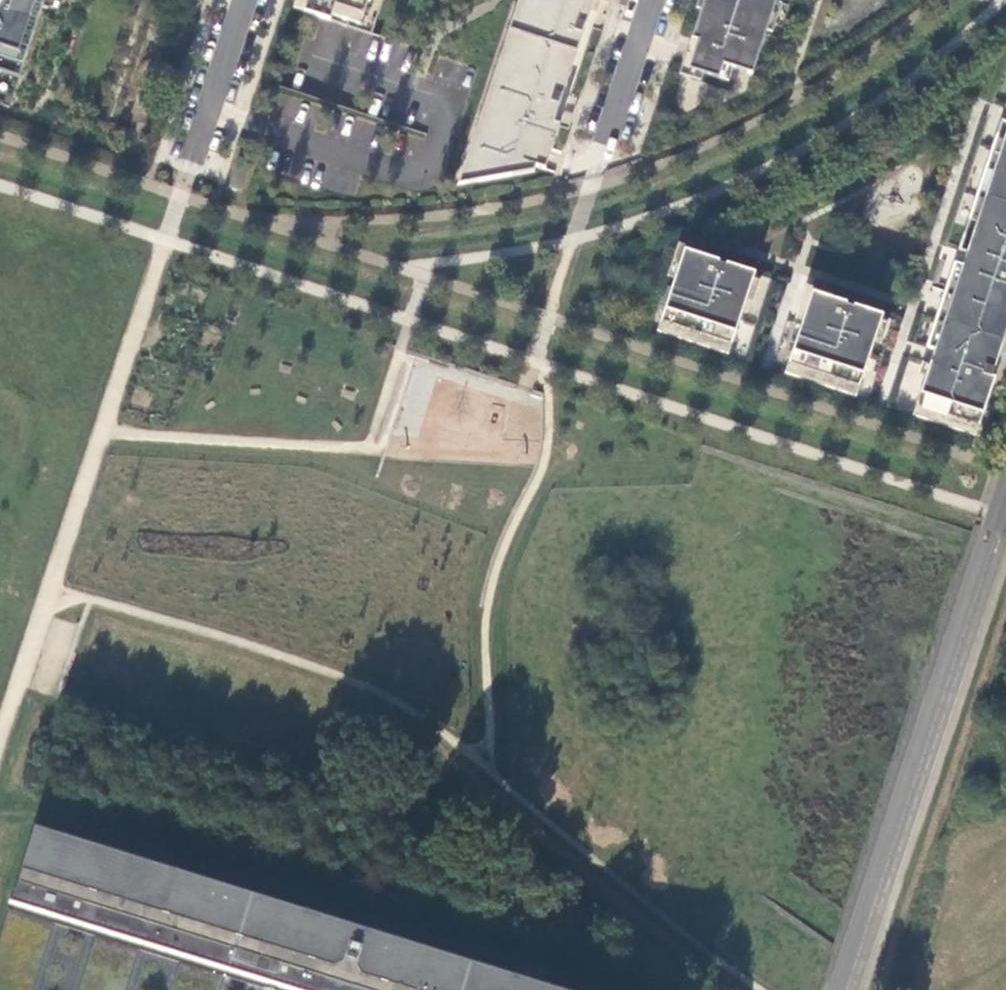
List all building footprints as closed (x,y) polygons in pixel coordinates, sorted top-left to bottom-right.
[(45,0),(0,0),(0,66),(21,73),(45,0)] [(304,13),(330,22),(335,8),(363,17),(368,3),(370,3),(371,0),(308,0),(304,13)] [(601,0),(521,0),(518,10),(497,74),(461,184),(536,172),(538,167),(547,170),(549,161),(553,149),(559,128),(601,0)] [(723,65),(752,75),(765,36),(778,40),(791,0),(704,0),(688,49),(694,51),(687,69),(718,80),(723,65)] [(915,408),(978,429),(1005,343),(1005,132),(915,408)] [(684,251),(660,324),(731,347),(755,274),(684,251)] [(812,293),(788,366),(858,389),(882,316),(812,293)] [(0,942),(0,989),(35,989),(57,925),(97,937),(80,989),(129,989),(141,951),(181,963),(173,989),(222,989),(226,977),(265,989),(562,989),(37,827),(12,903),(17,905),(15,911),(10,910),(0,942)]
